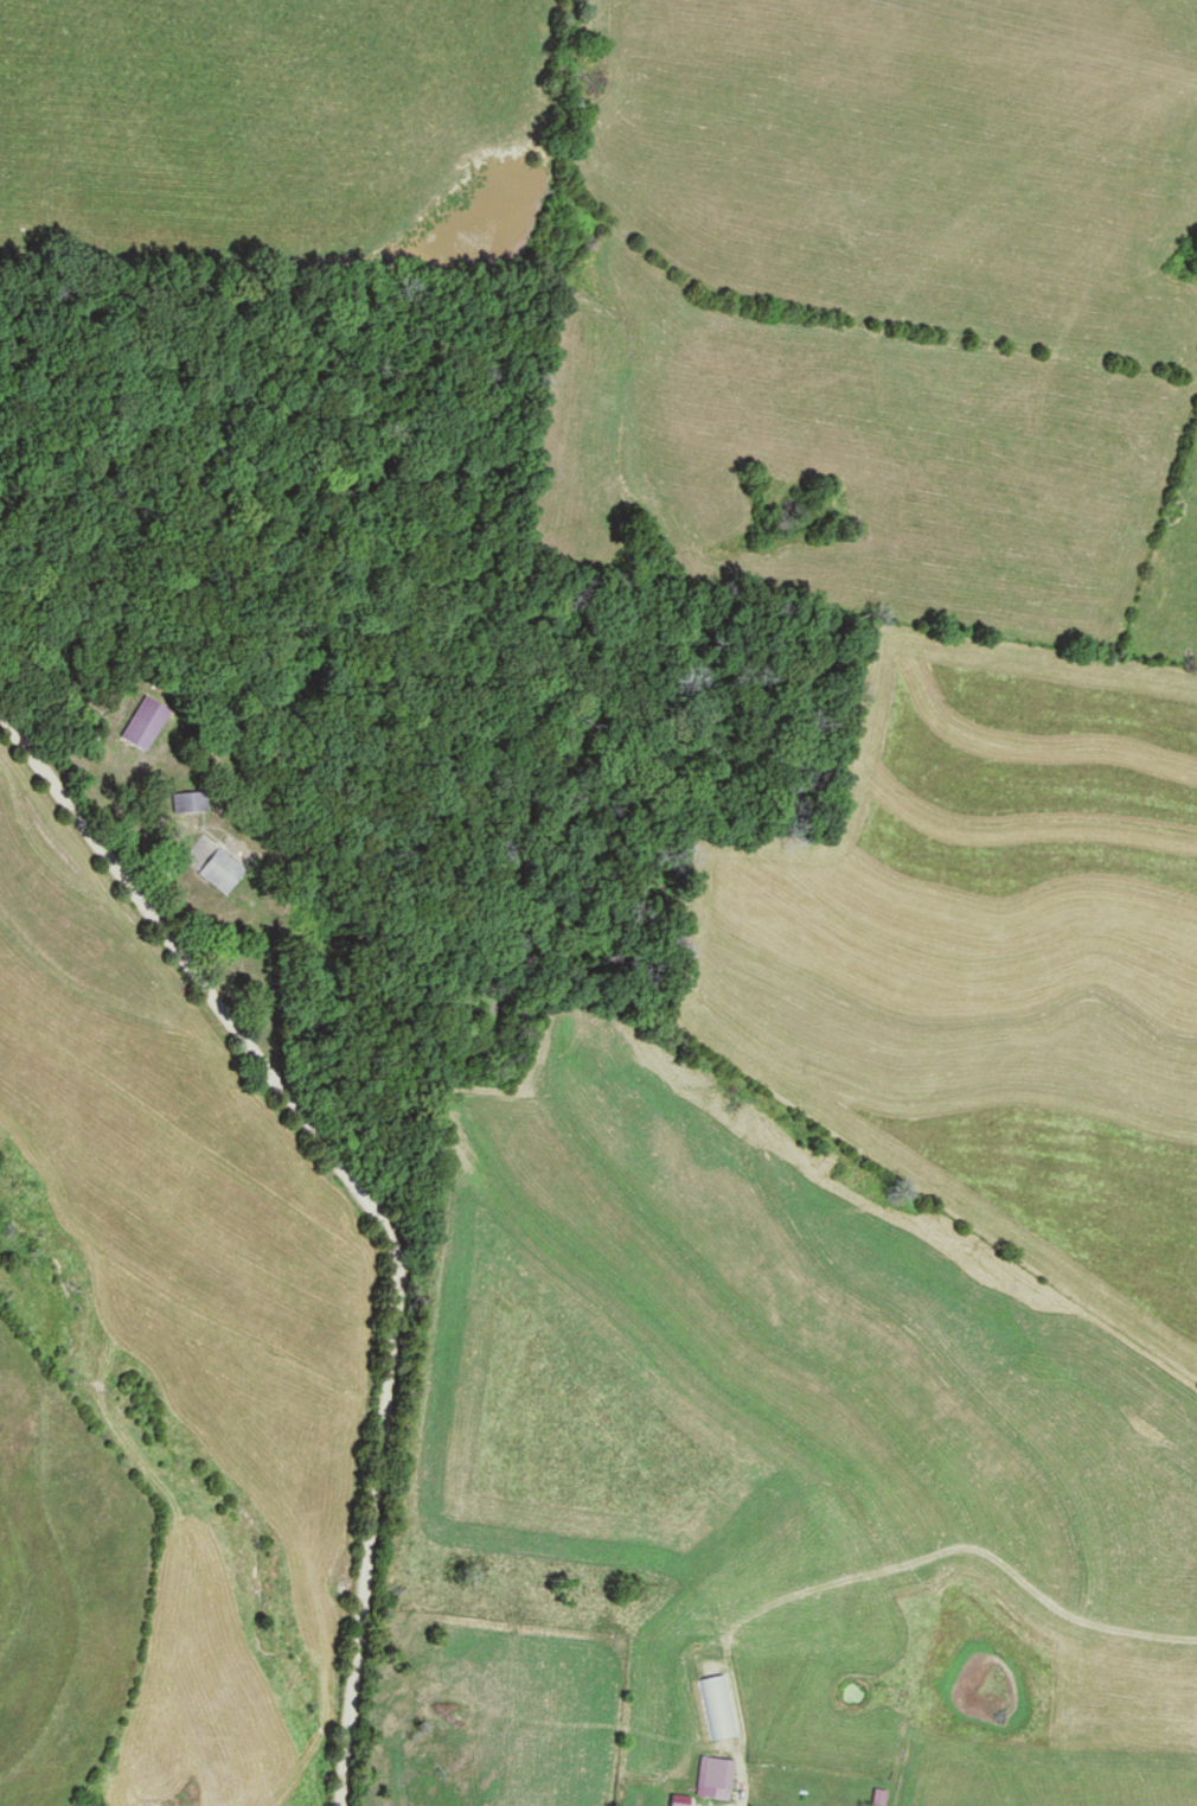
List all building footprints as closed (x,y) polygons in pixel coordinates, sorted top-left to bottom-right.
[(170,710),(143,696),(120,739),(147,753),(170,710)] [(208,792),(173,794),(175,814),(209,812),(208,792)] [(199,872),(226,895),(249,869),(222,846),(199,872)] [(726,1674),(700,1678),(709,1740),(735,1736),(726,1674)] [(727,1800),(732,1760),(704,1756),(699,1796),(727,1800)] [(883,1805),(884,1790),(873,1790),(872,1805),(883,1805)]
